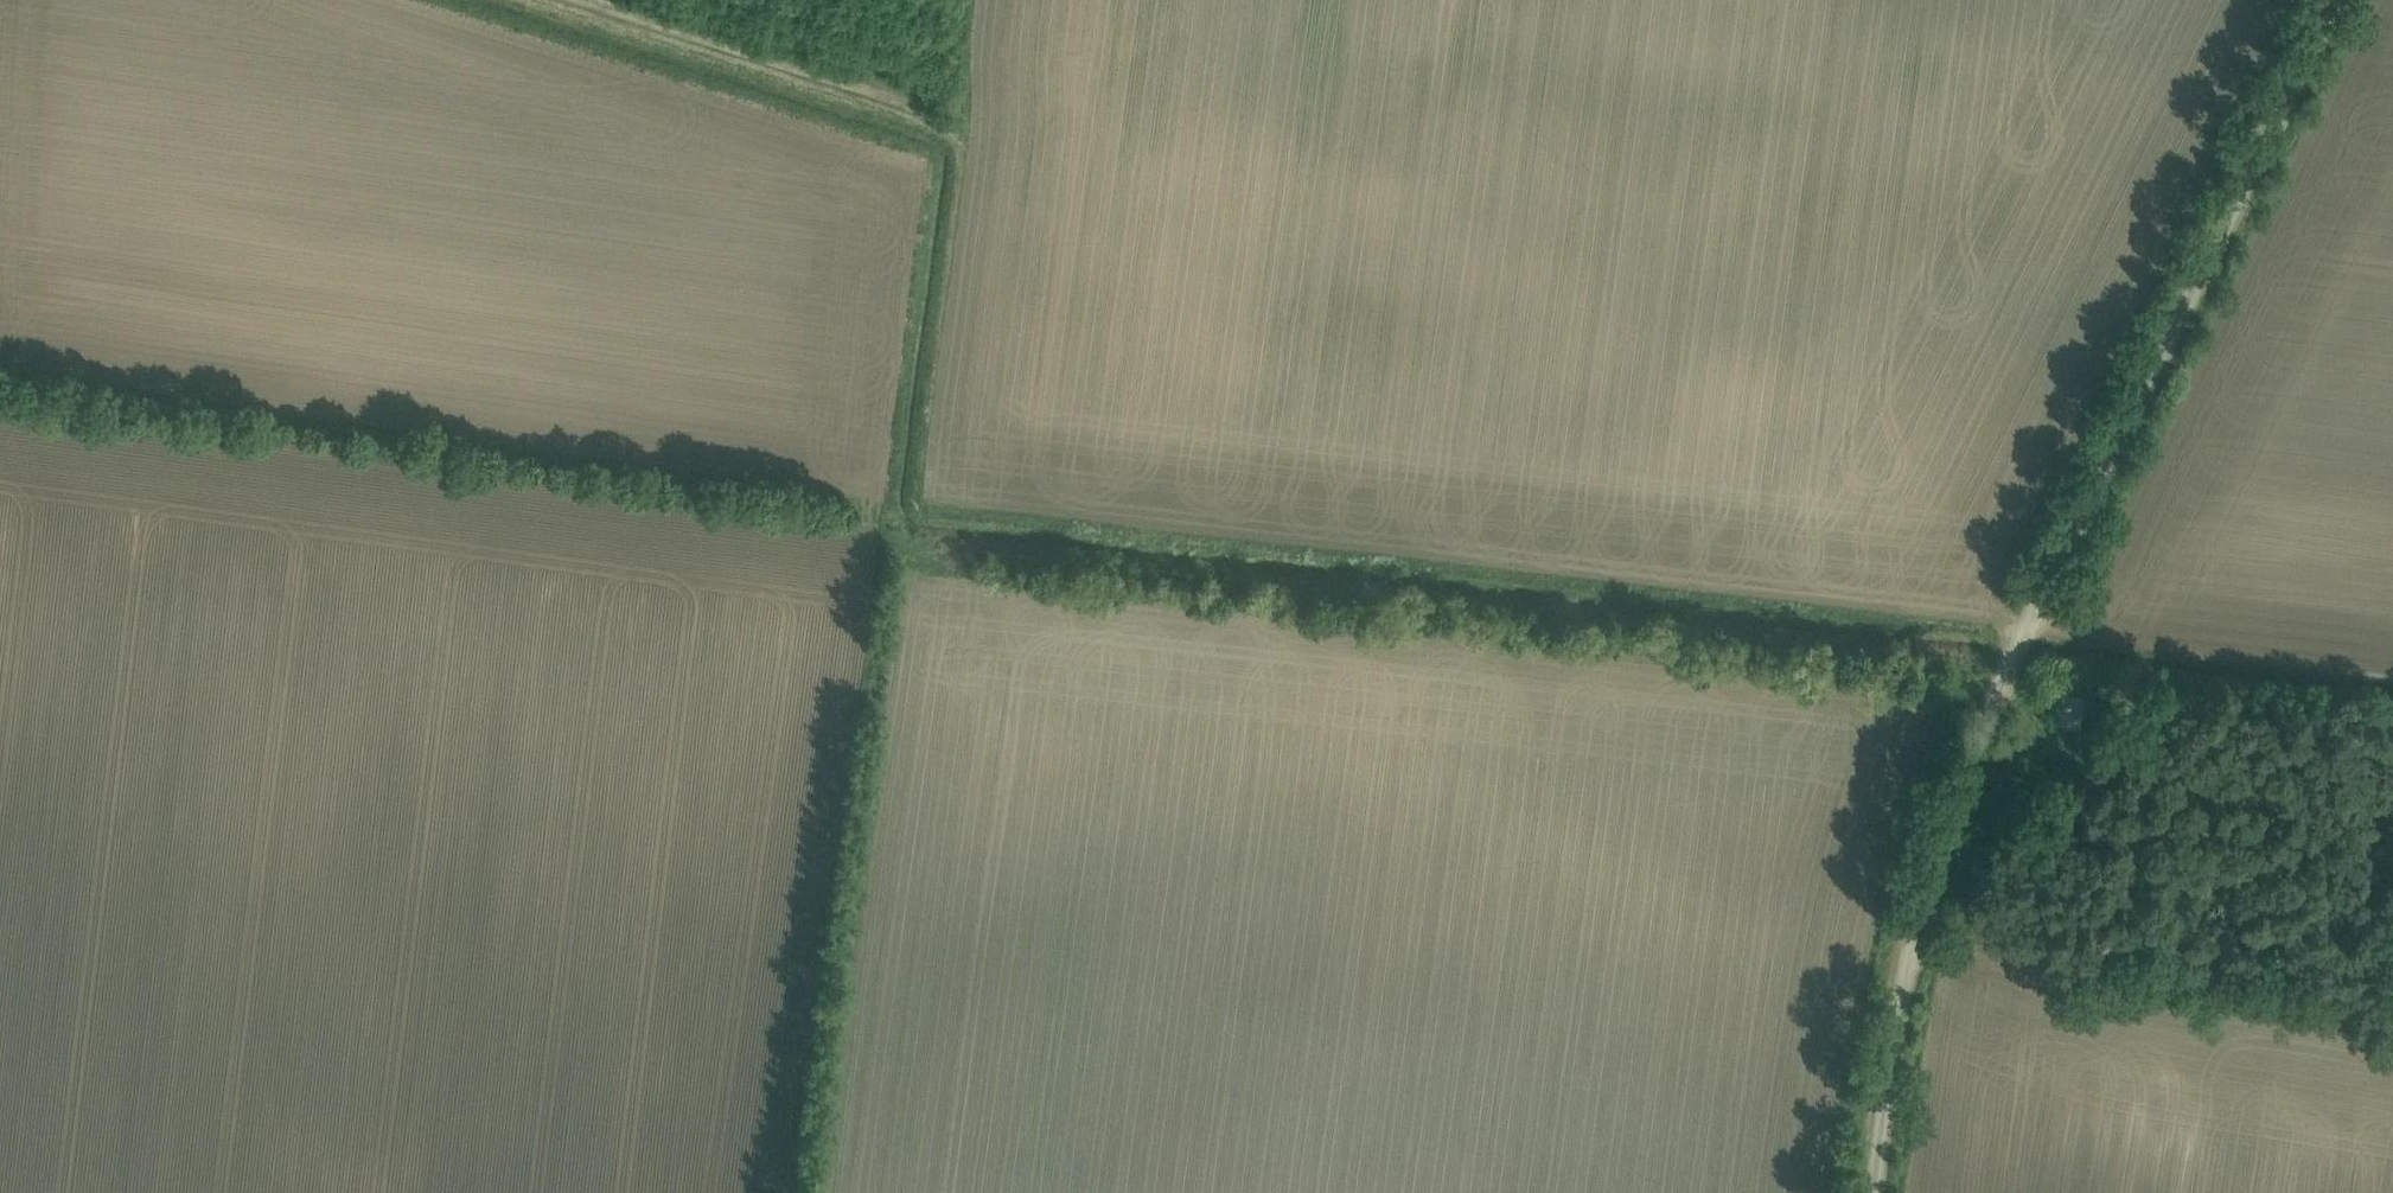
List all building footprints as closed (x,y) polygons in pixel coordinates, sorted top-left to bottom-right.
[(2059,683),(2051,730),(2077,734),(2085,688),(2059,683)]
